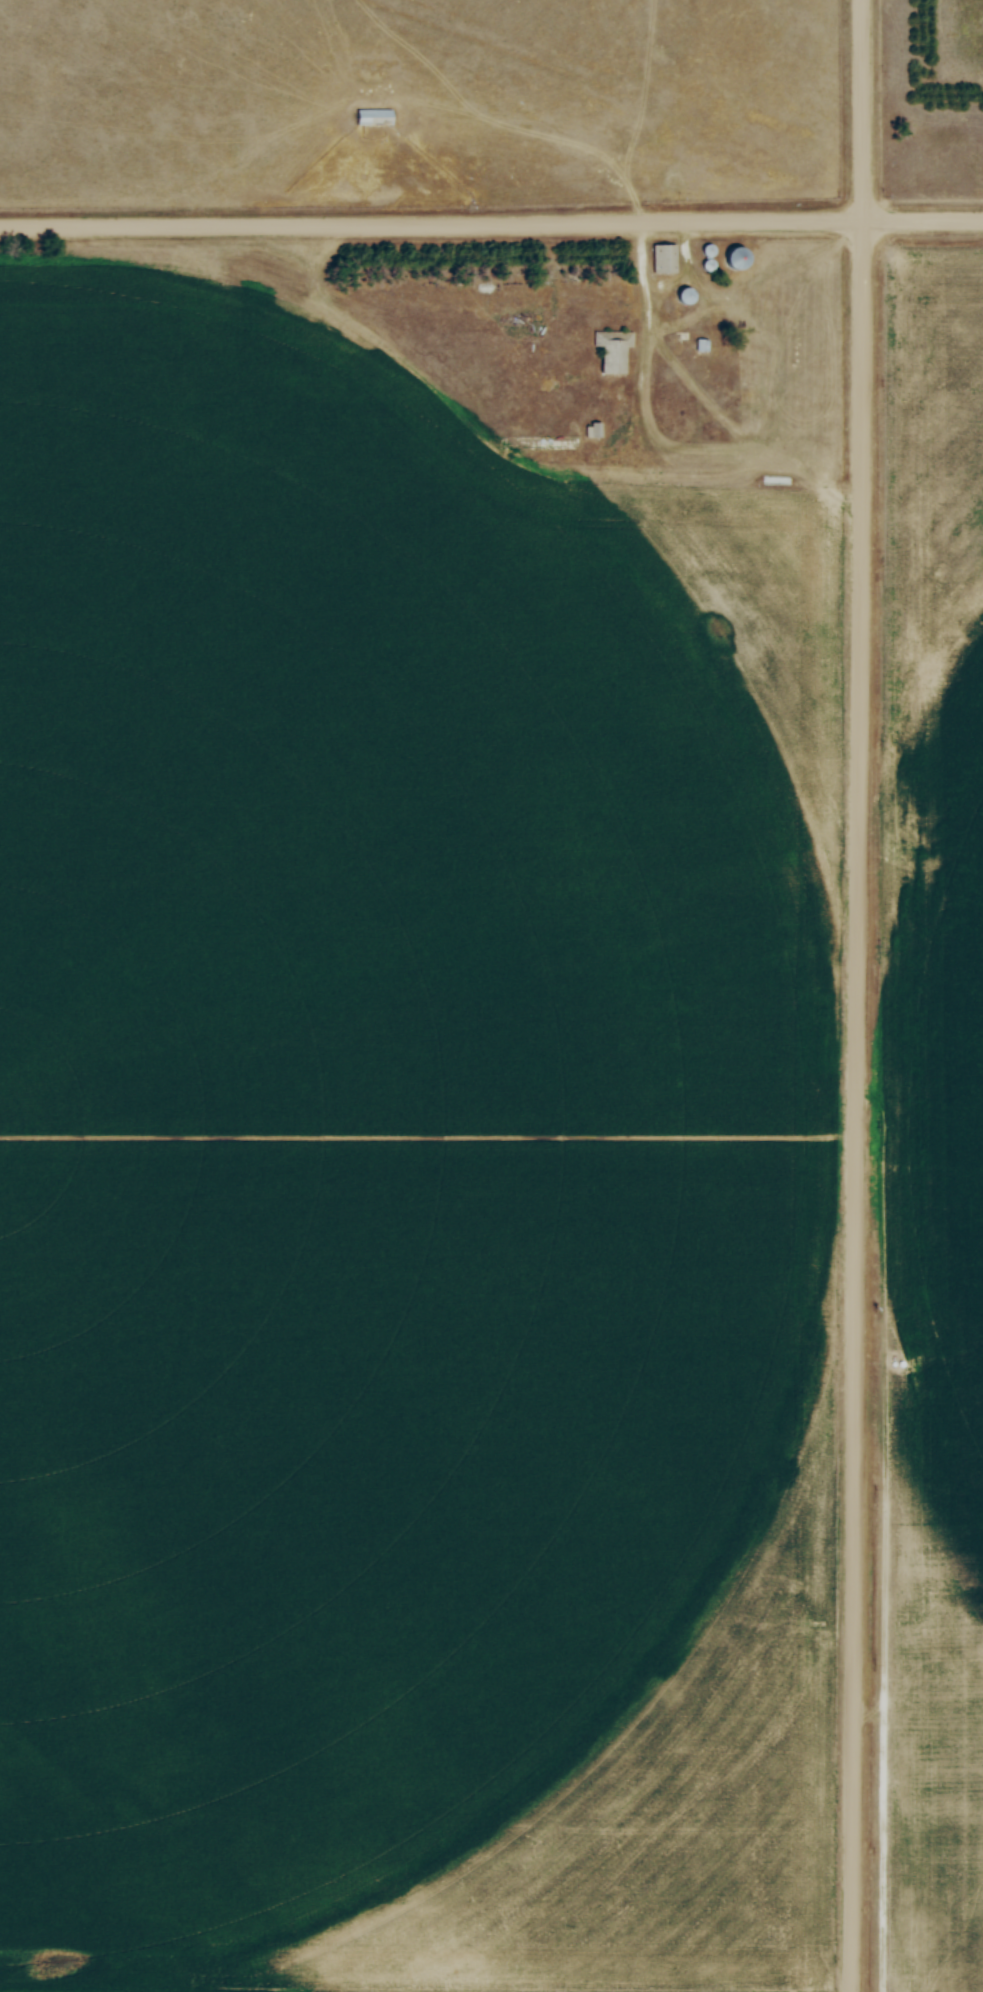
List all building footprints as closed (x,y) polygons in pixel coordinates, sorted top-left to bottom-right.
[(355,126),(391,126),(391,109),(355,109),(355,126)] [(652,274),(675,274),(675,245),(652,245),(652,274)] [(735,271),(748,259),(738,248),(724,260),(735,271)] [(684,307),(694,298),(686,288),(675,296),(684,307)] [(624,349),(631,349),(631,333),(592,333),(592,348),(601,348),(601,376),(624,376),(624,349)]
